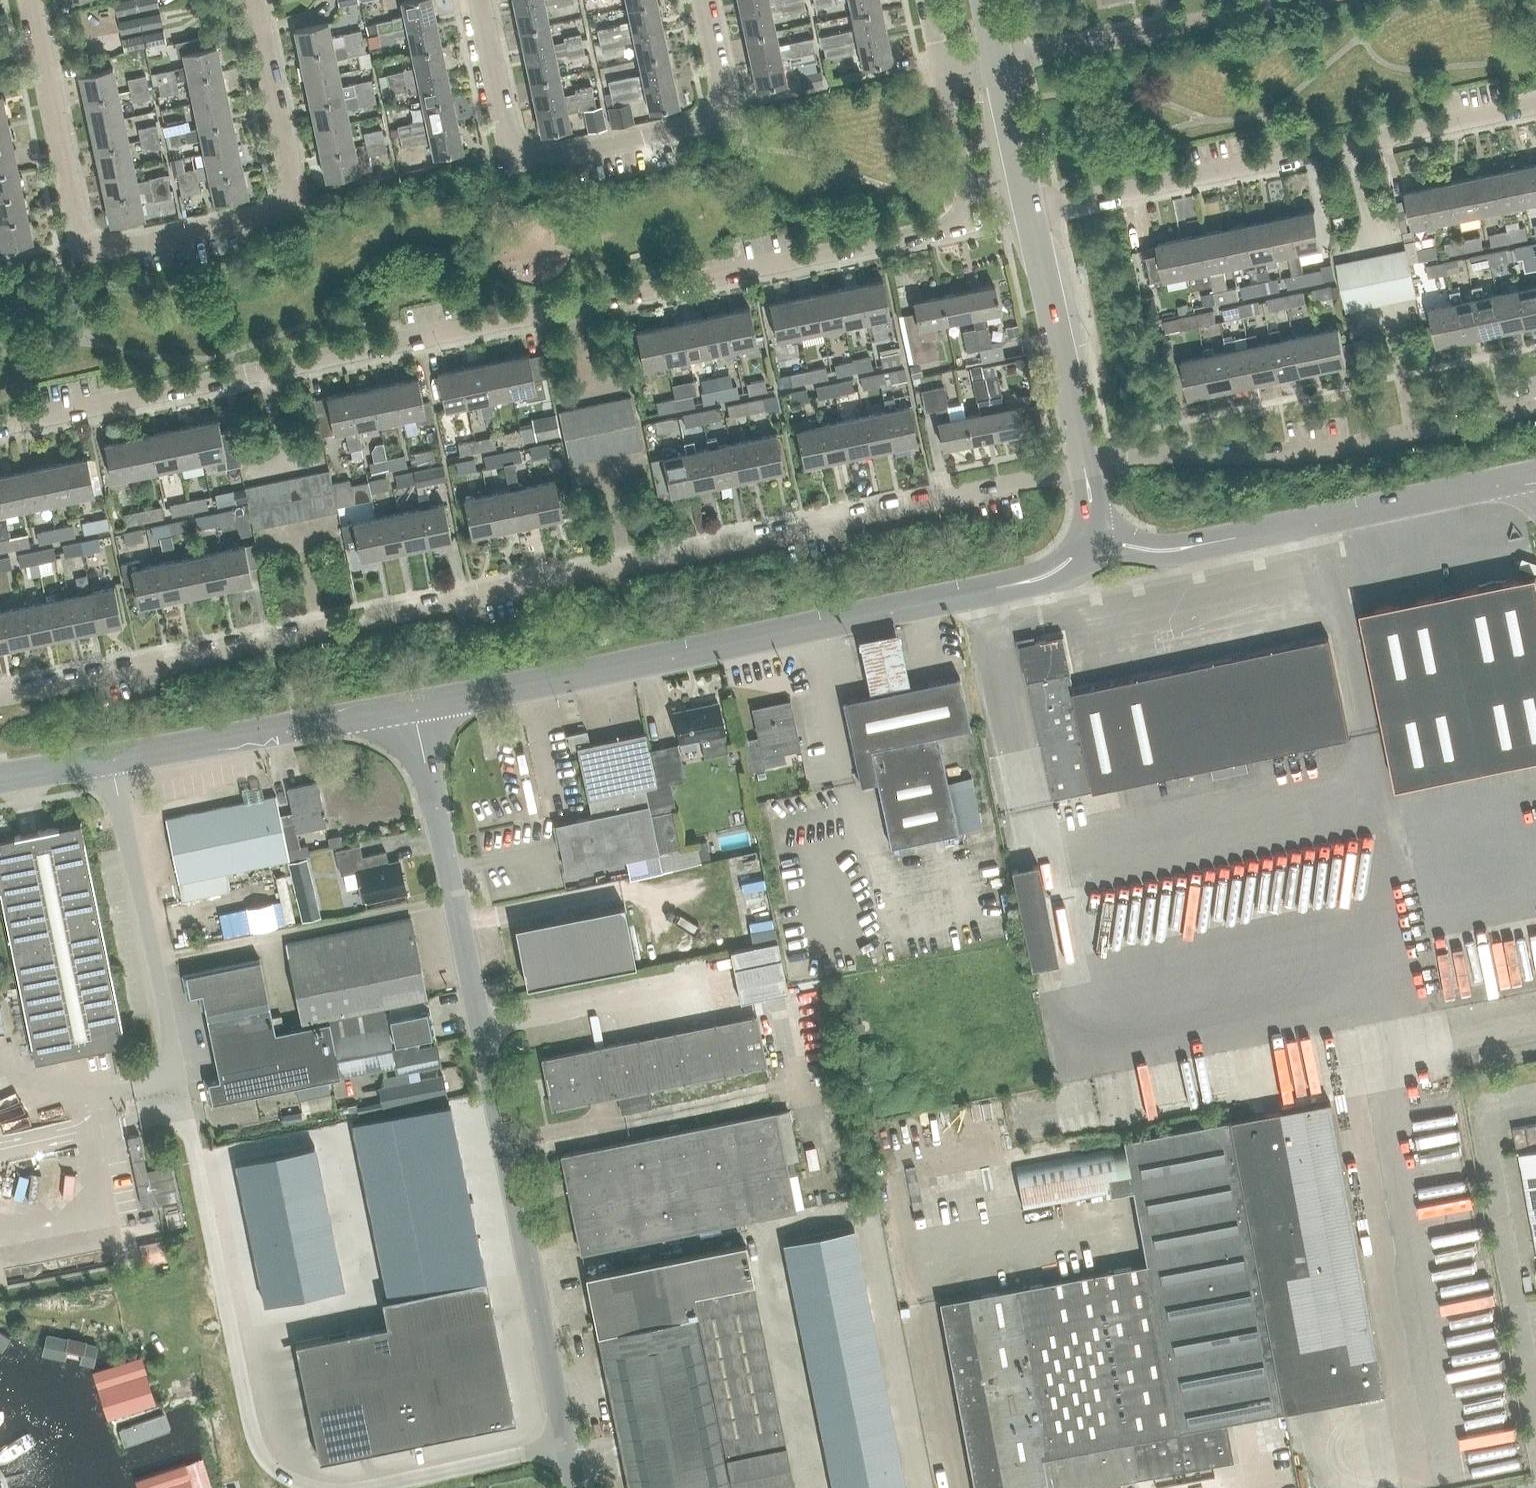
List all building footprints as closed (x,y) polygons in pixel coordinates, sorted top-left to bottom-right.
[(115,3),(117,15),(137,11),(135,0),(129,0),(115,3)] [(139,10),(158,6),(157,0),(137,0),(139,10)] [(436,22),(431,0),(408,0),(401,1),(405,22),(406,28),(407,28),(436,22)] [(542,0),(539,0),(513,5),(518,31),(547,25),(542,0)] [(655,3),(654,0),(623,0),(625,9),(655,3)] [(738,12),(796,0),(736,0),(738,12)] [(744,38),(773,32),(770,17),(804,10),(802,0),(796,0),(738,12),(744,38)] [(814,8),(837,3),(836,0),(812,0),(814,8)] [(879,10),(877,0),(846,0),(849,16),(879,10)] [(631,35),(660,29),(655,3),(625,9),(631,35)] [(821,37),(823,48),(845,44),(855,42),(884,36),(879,10),(849,16),(853,31),(821,37)] [(160,13),(140,17),(143,30),(162,25),(160,13)] [(138,18),(119,22),(121,34),(141,30),(138,18)] [(407,29),(406,28),(405,22),(402,23),(402,19),(377,23),(379,34),(394,31),(407,29)] [(441,48),(436,22),(407,28),(406,28),(407,29),(394,31),(396,39),(408,37),(412,54),(441,48)] [(329,25),(295,32),(300,57),(334,50),(346,47),(344,34),(331,37),(329,25)] [(547,25),(518,31),(523,57),(553,51),(547,25)] [(618,27),(596,32),(598,42),(598,43),(621,38),(619,30),(618,27)] [(631,35),(636,61),(666,55),(660,29),(631,35)] [(163,30),(144,34),(146,46),(166,42),(163,30)] [(362,31),(344,34),(346,47),(364,43),(364,40),(362,31)] [(379,34),(381,43),(396,40),(396,39),(394,31),(379,34)] [(779,57),(773,32),(744,38),(749,63),(779,57)] [(126,50),(146,46),(144,35),(124,38),(126,50)] [(186,67),(174,70),(176,81),(188,78),(222,71),(217,46),(212,47),(209,35),(176,42),(179,55),(183,54),(186,67)] [(563,49),(580,46),(578,35),(561,39),(563,49)] [(890,62),(884,36),(855,42),(860,68),(890,62)] [(601,54),(623,49),(622,44),(621,38),(598,43),(601,54)] [(809,39),(787,44),(789,55),(812,50),(809,39)] [(364,43),(346,47),(348,57),(366,53),(364,43)] [(845,44),(823,48),(825,59),(847,55),(845,44)] [(582,56),(580,46),(563,49),(565,56),(566,60),(582,56)] [(334,50),(300,57),(305,81),(339,75),(335,59),(348,57),(346,47),(334,50)] [(405,83),(417,80),(447,74),(441,48),(412,54),(415,68),(403,71),(403,72),(405,82),(405,83)] [(779,57),(749,63),(755,90),(785,83),(781,68),(814,61),(812,50),(789,55),(779,57)] [(553,51),(523,57),(529,83),(558,77),(553,51)] [(671,81),(666,55),(636,61),(642,87),(671,81)] [(112,69),(78,76),(84,101),(117,94),(112,69)] [(156,74),(151,75),(154,86),(159,85),(177,81),(176,81),(174,70),(156,74)] [(222,71),(188,78),(194,103),(227,96),(222,71)] [(801,87),(822,83),(820,71),(798,75),(801,87)] [(389,85),(405,82),(403,72),(388,76),(389,85)] [(452,101),(447,74),(417,80),(405,83),(407,93),(408,94),(420,92),(423,107),(452,101)] [(127,80),(129,91),(130,91),(148,87),(146,75),(127,80)] [(339,75),(305,81),(310,106),(344,100),(356,97),(354,87),(342,89),(339,75)] [(529,83),(534,109),(563,103),(558,77),(529,83)] [(609,94),(632,89),(629,77),(606,83),(609,94)] [(177,81),(159,85),(161,96),(179,92),(177,81)] [(677,107),(671,81),(642,87),(632,89),(609,94),(612,105),(644,98),(647,113),(677,107)] [(405,82),(389,85),(392,96),(407,93),(405,83),(405,82)] [(372,83),(354,87),(356,97),(374,93),(372,83)] [(574,101),(591,97),(588,86),(572,90),(574,101)] [(151,98),(148,87),(130,91),(129,91),(131,103),(151,98)] [(344,100),(310,106),(315,131),(349,125),(346,112),(377,105),(374,93),(356,97),(344,100)] [(122,118),(117,94),(84,101),(89,126),(122,118)] [(227,96),(194,103),(199,128),(232,121),(227,96)] [(574,101),(563,103),(534,109),(539,135),(569,129),(566,115),(577,112),(576,111),(593,107),(591,97),(574,101)] [(457,127),(452,101),(423,107),(426,122),(414,124),(416,133),(417,135),(428,133),(457,127)] [(623,105),(607,108),(612,128),(628,124),(623,105)] [(586,110),(590,131),(604,128),(599,107),(586,110)] [(122,118),(89,126),(94,150),(127,143),(122,118)] [(185,118),(167,122),(169,134),(187,130),(188,130),(185,118)] [(11,145),(6,121),(0,122),(0,147),(11,145)] [(232,121),(199,128),(204,153),(238,146),(232,121)] [(399,137),(416,133),(414,124),(397,128),(399,137)] [(349,125),(315,131),(320,156),(354,149),(349,125)] [(155,127),(137,131),(139,141),(158,137),(155,127)] [(463,153),(457,127),(428,133),(417,135),(419,145),(430,143),(433,159),(463,153)] [(187,130),(169,134),(172,145),(189,141),(187,130)] [(382,130),(364,134),(366,143),(384,140),(382,130)] [(416,133),(399,137),(402,149),(419,145),(417,135),(416,133)] [(142,153),(160,149),(158,137),(139,141),(142,153)] [(384,140),(366,143),(369,155),(386,151),(384,140)] [(94,150),(99,175),(133,168),(127,143),(94,150)] [(16,169),(11,145),(0,147),(0,173),(16,169)] [(207,166),(178,172),(180,183),(199,179),(209,177),(243,171),(238,146),(204,153),(207,166)] [(354,149),(320,156),(326,181),(359,174),(354,149)] [(1517,169),(1524,206),(1535,203),(1535,165),(1517,169)] [(133,168),(99,175),(104,200),(138,193),(133,168)] [(21,193),(16,169),(0,173),(0,198),(21,193)] [(1524,206),(1517,169),(1494,173),(1502,210),(1524,206)] [(243,171),(209,177),(215,203),(248,196),(243,171)] [(1472,178),(1479,215),(1502,210),(1494,173),(1472,178)] [(148,178),(150,190),(169,186),(167,174),(148,178)] [(1479,215),(1472,178),(1449,183),(1457,220),(1479,215)] [(199,179),(180,183),(182,194),(201,190),(199,179)] [(1457,220),(1449,183),(1427,187),(1434,224),(1457,220)] [(169,186),(150,190),(151,190),(153,201),(171,197),(169,186)] [(1436,231),(1434,224),(1427,187),(1404,192),(1412,229),(1426,226),(1428,233),(1436,231)] [(26,218),(21,193),(0,198),(0,223),(26,218)] [(143,218),(138,193),(104,200),(110,225),(143,218)] [(1315,211),(1292,215),(1300,252),(1323,247),(1315,211)] [(1300,252),(1292,215),(1270,220),(1277,257),(1289,255),(1293,275),(1285,277),(1288,289),(1307,285),(1304,273),(1300,252)] [(1343,216),(1333,218),(1334,228),(1344,226),(1343,216)] [(31,242),(26,218),(0,223),(0,248),(31,242)] [(1278,266),(1276,257),(1277,257),(1270,220),(1247,225),(1255,262),(1265,260),(1267,269),(1278,266)] [(1232,266),(1255,262),(1247,225),(1225,229),(1232,266)] [(1524,228),(1506,232),(1508,242),(1526,239),(1524,228)] [(1213,285),(1214,291),(1216,304),(1239,299),(1237,287),(1227,289),(1223,268),(1232,266),(1225,229),(1202,234),(1210,271),(1213,285)] [(1508,242),(1506,232),(1489,236),(1491,246),(1508,242)] [(1187,276),(1190,290),(1213,285),(1210,271),(1202,234),(1180,239),(1187,276)] [(1482,248),(1480,237),(1461,241),(1463,252),(1482,248)] [(1164,280),(1187,276),(1180,239),(1157,244),(1158,248),(1142,251),(1149,283),(1164,280)] [(1406,250),(1409,264),(1419,262),(1418,261),(1416,250),(1415,242),(1415,241),(1405,243),(1406,250)] [(1446,255),(1463,252),(1461,241),(1444,245),(1446,255)] [(1517,261),(1535,257),(1533,245),(1515,249),(1517,261)] [(1436,257),(1434,247),(1416,250),(1418,261),(1436,257)] [(1394,252),(1399,276),(1411,273),(1409,264),(1406,250),(1394,252)] [(1506,251),(1488,254),(1491,266),(1508,263),(1506,251)] [(1399,276),(1394,252),(1383,255),(1388,278),(1399,276)] [(1472,269),(1491,266),(1488,254),(1470,258),(1472,269)] [(1376,281),(1388,278),(1383,255),(1371,257),(1376,281)] [(1371,257),(1359,259),(1364,283),(1376,281),(1371,257)] [(1353,285),(1364,283),(1359,259),(1348,262),(1353,285)] [(1462,259),(1443,263),(1446,275),(1464,271),(1462,259)] [(1341,288),(1353,285),(1348,262),(1336,264),(1339,278),(1341,288)] [(1427,278),(1446,275),(1443,263),(1425,267),(1427,278)] [(1307,285),(1324,281),(1321,269),(1304,273),(1307,285)] [(1416,297),(1411,273),(1399,276),(1404,299),(1416,297)] [(1393,302),(1404,299),(1399,276),(1388,278),(1393,302)] [(1276,278),(1259,282),(1262,294),(1279,291),(1276,278)] [(1381,304),(1393,302),(1388,278),(1376,281),(1381,304)] [(1519,290),(1527,327),(1535,325),(1535,287),(1529,288),(1527,278),(1517,280),(1519,290)] [(866,323),(888,318),(881,281),(858,286),(866,323)] [(1369,307),(1381,304),(1376,281),(1364,283),(1369,307)] [(1259,282),(1241,286),(1244,298),(1262,294),(1259,282)] [(1364,283),(1353,285),(1358,309),(1369,307),(1364,283)] [(1503,284),(1494,286),(1496,295),(1497,295),(1504,331),(1527,327),(1519,290),(1505,293),(1503,284)] [(1346,311),(1358,309),(1353,285),(1341,288),(1346,311)] [(858,286),(836,291),(843,328),(866,323),(858,286)] [(1340,297),(1338,286),(1330,288),(1332,299),(1340,297)] [(1474,299),(1482,336),(1504,331),(1497,295),(1496,295),(1484,297),(1482,286),(1472,288),(1474,299)] [(993,287),(966,292),(971,317),(970,318),(972,330),(974,329),(978,350),(981,362),(1004,358),(1001,340),(990,342),(984,315),(998,313),(993,287)] [(1315,302),(1332,299),(1330,288),(1312,291),(1315,302)] [(813,295),(820,332),(843,328),(836,291),(813,295)] [(1194,308),(1216,304),(1214,291),(1197,295),(1191,296),(1194,308)] [(1452,304),(1459,341),(1482,336),(1474,299),(1462,302),(1460,291),(1449,293),(1452,304)] [(971,317),(966,292),(939,297),(944,322),(970,318),(971,317)] [(1305,305),(1303,294),(1285,297),(1287,308),(1305,305)] [(820,332),(813,295),(790,300),(798,337),(800,337),(820,332)] [(939,297),(913,302),(918,328),(905,330),(912,363),(937,358),(931,325),(944,322),(939,297)] [(1267,301),(1270,312),(1287,308),(1285,297),(1267,301)] [(798,337),(790,300),(768,305),(775,342),(791,338),(792,344),(801,342),(800,337),(798,337)] [(1260,314),(1258,303),(1240,307),(1242,317),(1260,314)] [(1437,345),(1459,341),(1452,304),(1429,309),(1437,345)] [(1242,317),(1240,307),(1223,310),(1225,321),(1242,317)] [(757,355),(755,346),(748,310),(725,314),(733,351),(746,348),(748,357),(757,355)] [(1214,311),(1195,315),(1197,326),(1216,322),(1214,311)] [(1159,319),(1157,312),(1145,315),(1147,322),(1159,319)] [(734,358),(733,351),(725,314),(703,319),(710,355),(725,353),(726,360),(734,358)] [(1165,333),(1197,326),(1195,315),(1163,322),(1165,333)] [(712,362),(710,355),(703,319),(681,323),(688,360),(702,357),(703,364),(712,362)] [(688,360),(681,323),(658,328),(666,365),(688,360)] [(1021,334),(1019,324),(1005,327),(1007,337),(1021,334)] [(1346,364),(1339,327),(1316,332),(1324,369),(1346,364)] [(658,328),(636,332),(643,369),(666,365),(658,328)] [(960,332),(964,353),(978,350),(974,329),(972,330),(960,332)] [(1269,331),(1271,342),(1278,378),(1301,373),(1293,337),(1281,339),(1279,329),(1269,331)] [(1293,337),(1301,373),(1324,369),(1316,332),(1293,337)] [(1278,378),(1271,342),(1258,344),(1256,334),(1246,336),(1256,383),(1278,378)] [(1224,341),(1226,351),(1233,387),(1256,383),(1246,336),(1224,341)] [(1356,345),(1355,342),(1344,344),(1348,363),(1359,361),(1356,345)] [(1359,361),(1369,359),(1367,350),(1366,343),(1356,345),(1359,361)] [(1203,350),(1204,355),(1203,356),(1211,392),(1233,387),(1226,351),(1214,353),(1213,347),(1203,350)] [(898,363),(897,352),(879,355),(881,366),(898,363)] [(527,356),(505,361),(512,398),(526,395),(527,401),(546,397),(542,379),(532,381),(527,356)] [(1030,369),(1027,356),(1015,360),(1016,366),(1023,371),(1030,369)] [(1180,360),(1188,397),(1211,392),(1203,356),(1180,360)] [(869,358),(850,361),(852,372),(871,369),(869,358)] [(512,398),(505,361),(482,366),(490,402),(512,398)] [(834,365),(836,376),(852,372),(850,361),(834,365)] [(913,378),(919,377),(923,376),(920,363),(913,365),(909,366),(912,378),(913,378)] [(984,379),(998,377),(995,365),(982,368),(984,379)] [(482,366),(459,370),(467,407),(480,404),(481,411),(480,411),(482,417),(492,415),(490,402),(482,366)] [(972,382),(984,379),(982,368),(981,366),(969,369),(972,382)] [(827,378),(824,367),(805,371),(807,382),(827,378)] [(437,375),(444,412),(467,407),(459,370),(437,375)] [(788,374),(790,386),(807,382),(805,371),(788,374)] [(898,382),(895,371),(878,374),(881,386),(898,382)] [(719,389),(717,390),(720,401),(738,397),(736,386),(733,386),(730,374),(716,377),(719,389)] [(881,386),(878,374),(860,378),(862,389),(881,386)] [(988,401),(989,401),(1002,398),(998,377),(984,379),(988,401)] [(422,404),(417,379),(394,384),(402,421),(414,418),(415,426),(433,422),(429,402),(422,404)] [(976,404),(988,401),(984,379),(972,382),(976,404)] [(745,384),(748,395),(765,391),(763,380),(745,384)] [(851,380),(833,384),(835,395),(853,391),(851,380)] [(394,384),(371,389),(379,426),(402,421),(394,384)] [(817,399),(835,395),(833,384),(815,388),(817,399)] [(964,418),(961,403),(960,403),(960,405),(947,407),(943,388),(920,392),(925,413),(935,411),(938,423),(937,423),(942,448),(969,443),(964,418)] [(357,430),(379,426),(371,389),(349,394),(357,430)] [(717,390),(700,393),(702,404),(720,401),(717,390)] [(789,405),(807,401),(805,391),(787,395),(789,405)] [(347,443),(349,453),(352,452),(353,460),(363,458),(357,430),(349,394),(326,398),(326,400),(314,403),(321,438),(347,432),(349,442),(347,443)] [(691,395),(673,399),(675,410),(693,406),(691,395)] [(625,425),(637,423),(631,397),(619,400),(625,425)] [(883,400),(885,411),(893,448),(916,443),(909,407),(895,409),(893,398),(883,400)] [(992,412),(991,413),(996,438),(1023,433),(1018,408),(1005,410),(1002,398),(989,401),(992,412)] [(657,414),(675,410),(673,399),(655,403),(657,414)] [(607,402),(613,428),(625,425),(619,400),(607,402)] [(762,400),(744,403),(747,414),(764,411),(762,400)] [(969,443),(996,438),(991,413),(992,412),(989,401),(988,401),(976,404),(979,415),(964,418),(969,443)] [(613,428),(607,402),(595,405),(600,430),(613,428)] [(727,407),(729,418),(747,414),(744,403),(727,407)] [(583,407),(588,433),(600,430),(595,405),(583,407)] [(588,433),(583,407),(571,410),(576,435),(588,433)] [(699,413),(701,424),(720,420),(717,409),(699,413)] [(559,412),(564,438),(576,435),(571,410),(559,412)] [(893,448),(885,411),(863,416),(870,453),(893,448)] [(685,427),(701,424),(699,413),(682,416),(685,427)] [(561,436),(556,414),(531,419),(536,441),(561,436)] [(840,420),(848,457),(870,453),(863,416),(840,420)] [(673,418),(654,422),(657,434),(675,431),(673,418)] [(802,467),(825,462),(817,425),(815,426),(814,419),(794,423),(796,429),(795,430),(802,467)] [(817,425),(825,462),(848,457),(840,420),(817,425)] [(213,461),(216,472),(240,467),(233,432),(219,434),(216,422),(194,426),(202,463),(213,461)] [(625,425),(630,451),(642,448),(637,423),(625,425)] [(613,428),(618,453),(630,451),(625,425),(613,428)] [(179,468),(202,463),(194,426),(171,431),(179,468)] [(606,456),(618,453),(613,428),(600,430),(606,456)] [(600,430),(588,433),(594,458),(606,456),(600,430)] [(149,436),(157,473),(179,468),(171,431),(149,436)] [(520,433),(501,437),(504,448),(522,444),(520,433)] [(582,461),(594,458),(588,433),(576,435),(582,461)] [(775,434),(752,439),(760,476),(782,471),(775,434)] [(582,461),(576,435),(564,438),(569,463),(582,461)] [(126,440),(134,477),(157,473),(149,436),(126,440)] [(708,448),(707,449),(714,486),(737,481),(729,444),(719,446),(717,437),(707,439),(708,448)] [(495,450),(493,438),(474,442),(477,453),(495,450)] [(729,444),(737,481),(760,476),(752,439),(729,444)] [(104,445),(112,482),(134,477),(126,440),(104,445)] [(457,446),(459,457),(477,453),(474,442),(457,446)] [(684,444),(686,453),(684,454),(692,490),(714,486),(707,449),(696,451),(694,442),(684,444)] [(548,456),(546,445),(530,449),(532,460),(548,456)] [(660,449),(662,458),(649,461),(657,495),(669,493),(669,495),(692,490),(684,454),(672,456),(670,447),(660,449)] [(519,451),(501,455),(503,466),(521,462),(519,451)] [(434,462),(432,452),(409,456),(411,467),(434,462)] [(486,470),(503,466),(501,455),(484,459),(486,470)] [(406,468),(404,457),(387,461),(389,471),(406,468)] [(93,495),(85,459),(63,463),(71,500),(93,495)] [(369,464),(371,475),(389,471),(387,461),(369,464)] [(455,465),(457,475),(476,471),(474,461),(455,465)] [(63,463),(41,468),(48,505),(71,500),(63,463)] [(443,466),(414,472),(417,486),(426,484),(446,480),(443,466)] [(48,505),(41,468),(18,473),(26,510),(48,505)] [(509,491),(516,528),(539,524),(531,487),(519,489),(515,468),(505,470),(509,491)] [(330,470),(319,473),(323,493),(334,491),(332,483),(330,470)] [(413,472),(395,476),(398,488),(416,484),(413,472)] [(26,510),(18,473),(0,477),(0,498),(3,514),(26,510)] [(319,473),(308,475),(313,496),(323,493),(319,473)] [(308,475),(298,477),(302,498),(313,496),(308,475)] [(298,477),(287,479),(292,500),(302,498),(298,477)] [(386,478),(368,482),(371,493),(389,490),(386,478)] [(287,479),(277,482),(281,502),(292,500),(287,479)] [(350,501),(353,497),(351,485),(350,479),(332,483),(337,504),(350,501)] [(277,482),(266,484),(270,504),(281,502),(277,482)] [(562,519),(554,482),(531,487),(539,524),(562,519)] [(266,484),(256,486),(260,507),(270,504),(266,484)] [(256,486),(245,488),(249,509),(260,507),(256,486)] [(334,491),(323,493),(328,514),(338,512),(334,491)] [(486,496),(494,533),(516,528),(509,491),(486,496)] [(214,496),(216,507),(235,503),(232,492),(214,496)] [(323,493),(313,496),(317,516),(328,514),(323,493)] [(426,495),(417,497),(420,510),(428,547),(450,542),(443,505),(429,508),(426,495)] [(313,496),(302,498),(307,519),(317,516),(313,496)] [(471,538),(494,533),(486,496),(463,501),(471,538)] [(204,498),(187,501),(189,513),(207,509),(204,498)] [(302,498),(292,500),(296,521),(307,519),(302,498)] [(292,500),(281,502),(285,523),(296,521),(292,500)] [(169,505),(171,517),(189,513),(187,501),(169,505)] [(281,502),(270,504),(275,525),(285,523),(281,502)] [(270,504),(260,507),(264,527),(275,525),(270,504)] [(160,507),(142,511),(144,523),(162,519),(160,507)] [(260,507),(249,509),(254,530),(264,527),(260,507)] [(420,510),(397,515),(405,552),(428,547),(420,510)] [(142,511),(125,514),(127,526),(144,523),(142,511)] [(213,515),(215,526),(233,522),(231,511),(213,515)] [(195,518),(197,529),(215,526),(213,515),(195,518)] [(405,552),(397,515),(375,520),(382,556),(405,552)] [(92,520),(82,522),(85,534),(95,532),(92,520)] [(188,532),(186,520),(168,524),(170,536),(188,532)] [(375,520),(352,524),(340,527),(345,549),(357,547),(359,561),(382,556),(375,520)] [(153,540),(170,536),(168,524),(150,528),(153,540)] [(71,526),(53,530),(56,541),(74,537),(71,526)] [(39,544),(56,541),(53,530),(36,534),(39,544)] [(140,530),(124,534),(126,544),(142,541),(140,530)] [(26,536),(9,540),(11,550),(29,547),(26,536)] [(99,539),(81,543),(83,554),(101,550),(99,539)] [(0,541),(0,552),(11,550),(9,540),(0,541)] [(65,558),(83,554),(81,543),(63,547),(65,558)] [(243,547),(221,552),(228,589),(251,584),(248,571),(243,548),(243,547)] [(54,549),(35,553),(37,563),(56,559),(54,549)] [(206,594),(228,589),(221,552),(198,557),(206,594)] [(18,556),(20,567),(37,563),(35,553),(18,556)] [(175,561),(183,598),(206,594),(198,557),(175,561)] [(0,560),(0,571),(12,568),(10,558),(0,560)] [(154,566),(141,569),(139,561),(120,565),(124,586),(133,584),(138,608),(161,603),(154,566)] [(183,598),(175,561),(154,566),(161,603),(183,598)] [(1535,758),(1535,575),(1361,611),(1397,787),(1535,758)] [(91,593),(98,630),(121,625),(113,588),(91,593)] [(68,598),(76,634),(98,630),(91,593),(68,598)] [(45,603),(53,639),(76,634),(68,598),(45,603)] [(31,644),(53,639),(45,603),(23,607),(31,644)] [(31,644),(23,607),(0,612),(8,649),(31,644)] [(861,636),(871,687),(911,679),(900,628),(861,636)] [(1026,682),(1027,681),(1051,799),(1211,766),(1246,759),(1348,738),(1327,639),(1072,691),(1068,673),(1070,673),(1062,636),(1018,645),(1026,682)] [(972,777),(946,783),(936,734),(969,727),(959,677),(842,701),(859,785),(876,781),(890,847),(957,833),(982,828),(972,777)] [(800,749),(790,701),(752,709),(758,737),(743,740),(749,771),(764,768),(762,757),(800,749)] [(718,702),(674,711),(673,711),(680,741),(701,736),(705,756),(728,751),(724,732),(718,702)] [(577,748),(593,815),(649,802),(646,785),(656,782),(649,750),(645,731),(590,743),(587,730),(568,734),(572,749),(577,748)] [(664,869),(702,861),(698,841),(681,845),(673,808),(675,808),(669,781),(684,778),(676,744),(649,750),(656,782),(646,785),(649,802),(660,849),(664,869)] [(1246,759),(1211,766),(1214,779),(1249,772),(1246,759)] [(287,790),(294,823),(282,826),(287,849),(301,847),(297,828),(310,825),(311,829),(326,826),(317,783),(287,790)] [(245,803),(166,819),(179,882),(181,892),(183,901),(231,891),(231,890),(227,872),(288,859),(276,797),(254,801),(252,789),(242,791),(245,803)] [(660,849),(649,802),(593,815),(557,823),(568,870),(658,850),(660,849)] [(81,823),(80,823),(0,840),(0,894),(35,1062),(127,1043),(81,823)] [(342,845),(340,835),(328,838),(330,847),(342,845)] [(310,855),(308,845),(301,847),(287,849),(289,860),(310,855)] [(362,901),(405,892),(398,862),(388,865),(385,852),(362,858),(359,846),(335,851),(341,875),(360,871),(363,885),(358,886),(362,901)] [(323,917),(309,858),(290,863),(304,922),(323,917)] [(1009,869),(1028,968),(1055,963),(1036,864),(1009,869)] [(624,905),(515,927),(527,987),(636,965),(624,905)] [(389,1005),(427,997),(410,918),(288,944),(304,1022),(389,1005)] [(775,927),(750,932),(753,946),(777,941),(775,927)] [(753,946),(730,951),(741,1002),(788,992),(777,941),(753,946)] [(202,993),(220,1079),(209,1081),(213,1102),(341,1075),(396,1063),(398,1072),(437,1064),(433,1045),(437,1044),(437,1043),(418,1047),(417,1043),(393,1048),(384,1008),(330,1020),(276,1032),(260,960),(186,975),(190,996),(202,993)] [(429,1007),(427,997),(389,1005),(397,1045),(436,1038),(429,1007)] [(552,1108),(618,1095),(622,1113),(651,1107),(648,1089),(766,1065),(756,1016),(542,1059),(552,1108)] [(444,1077),(386,1089),(390,1108),(448,1097),(444,1077)] [(299,1099),(301,1112),(334,1105),(331,1093),(299,1099)] [(1125,1145),(1015,1166),(1024,1210),(1133,1189),(1137,1215),(1146,1262),(1006,1289),(939,1302),(974,1487),(1077,1487),(1231,1459),(1224,1422),(1384,1392),(1328,1101),(1124,1140),(1125,1145)] [(454,1121),(452,1121),(449,1103),(352,1123),(388,1298),(381,1299),(382,1301),(485,1280),(481,1262),(483,1262),(454,1121)] [(792,1129),(789,1111),(788,1109),(775,1112),(785,1162),(793,1160),(798,1159),(792,1129)] [(775,1112),(655,1136),(562,1155),(582,1252),(795,1210),(788,1175),(796,1173),(793,1160),(785,1162),(775,1112)] [(1512,1129),(1517,1152),(1520,1151),(1535,1238),(1535,1124),(1512,1129)] [(147,1170),(139,1134),(127,1137),(142,1208),(178,1200),(170,1165),(147,1170)] [(236,1162),(265,1304),(344,1288),(315,1146),(236,1162)] [(783,1242),(833,1487),(906,1487),(854,1228),(783,1242)] [(141,1243),(145,1262),(166,1257),(162,1238),(141,1243)] [(628,1487),(794,1487),(746,1242),(586,1274),(628,1487)] [(1444,1295),(1490,1285),(1484,1257),(1438,1266),(1444,1295)] [(485,1280),(382,1301),(387,1324),(322,1337),(296,1343),(320,1460),(346,1455),(495,1424),(495,1422),(513,1419),(510,1401),(512,1401),(491,1298),(489,1299),(485,1280)] [(1461,1414),(1512,1404),(1503,1355),(1451,1365),(1461,1414)] [(110,1418),(156,1402),(141,1356),(95,1372),(110,1418)] [(1515,1439),(1461,1449),(1463,1461),(1478,1458),(1481,1474),(1520,1466),(1515,1439)] [(186,1463),(138,1478),(141,1487),(194,1487),(186,1463)]
